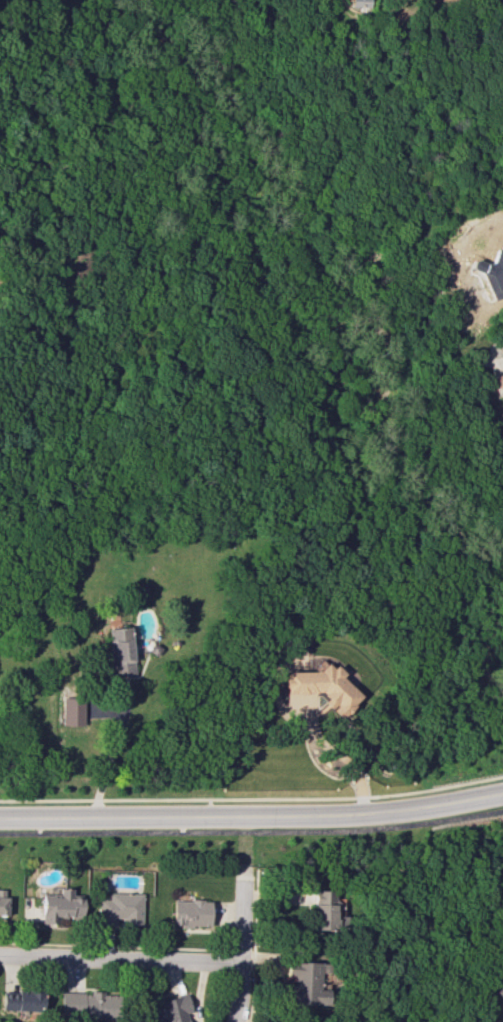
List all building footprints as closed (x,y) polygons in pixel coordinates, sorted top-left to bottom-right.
[(502,415),(501,418),(502,419),(502,371),(489,376),(502,415)] [(133,674),(128,627),(109,628),(112,659),(110,659),(112,676),(133,674)] [(283,693),(323,692),(324,707),(334,706),(334,713),(354,712),(353,680),(338,680),(338,663),(314,664),(314,671),(283,671),(283,693)] [(62,725),(85,725),(84,697),(61,697),(62,725)] [(59,894),(41,894),(41,923),(58,923),(58,917),(82,917),(82,898),(71,897),(72,888),(59,888),(59,894)] [(142,893),(108,893),(108,898),(98,898),(99,924),(142,923),(142,893)] [(172,899),(171,926),(211,927),(211,900),(172,899)] [(317,989),(318,962),(286,961),(284,1003),(325,1005),(325,990),(317,989)] [(493,992),(502,1001),(502,981),(493,992)] [(2,1010),(41,1012),(42,993),(2,991),(2,1010)] [(60,993),(61,1018),(115,1017),(114,992),(60,993)] [(164,1021),(187,1021),(185,1012),(190,1011),(186,994),(159,1000),(164,1021)] [(158,1002),(150,1004),(154,1021),(163,1021),(158,1002)]
